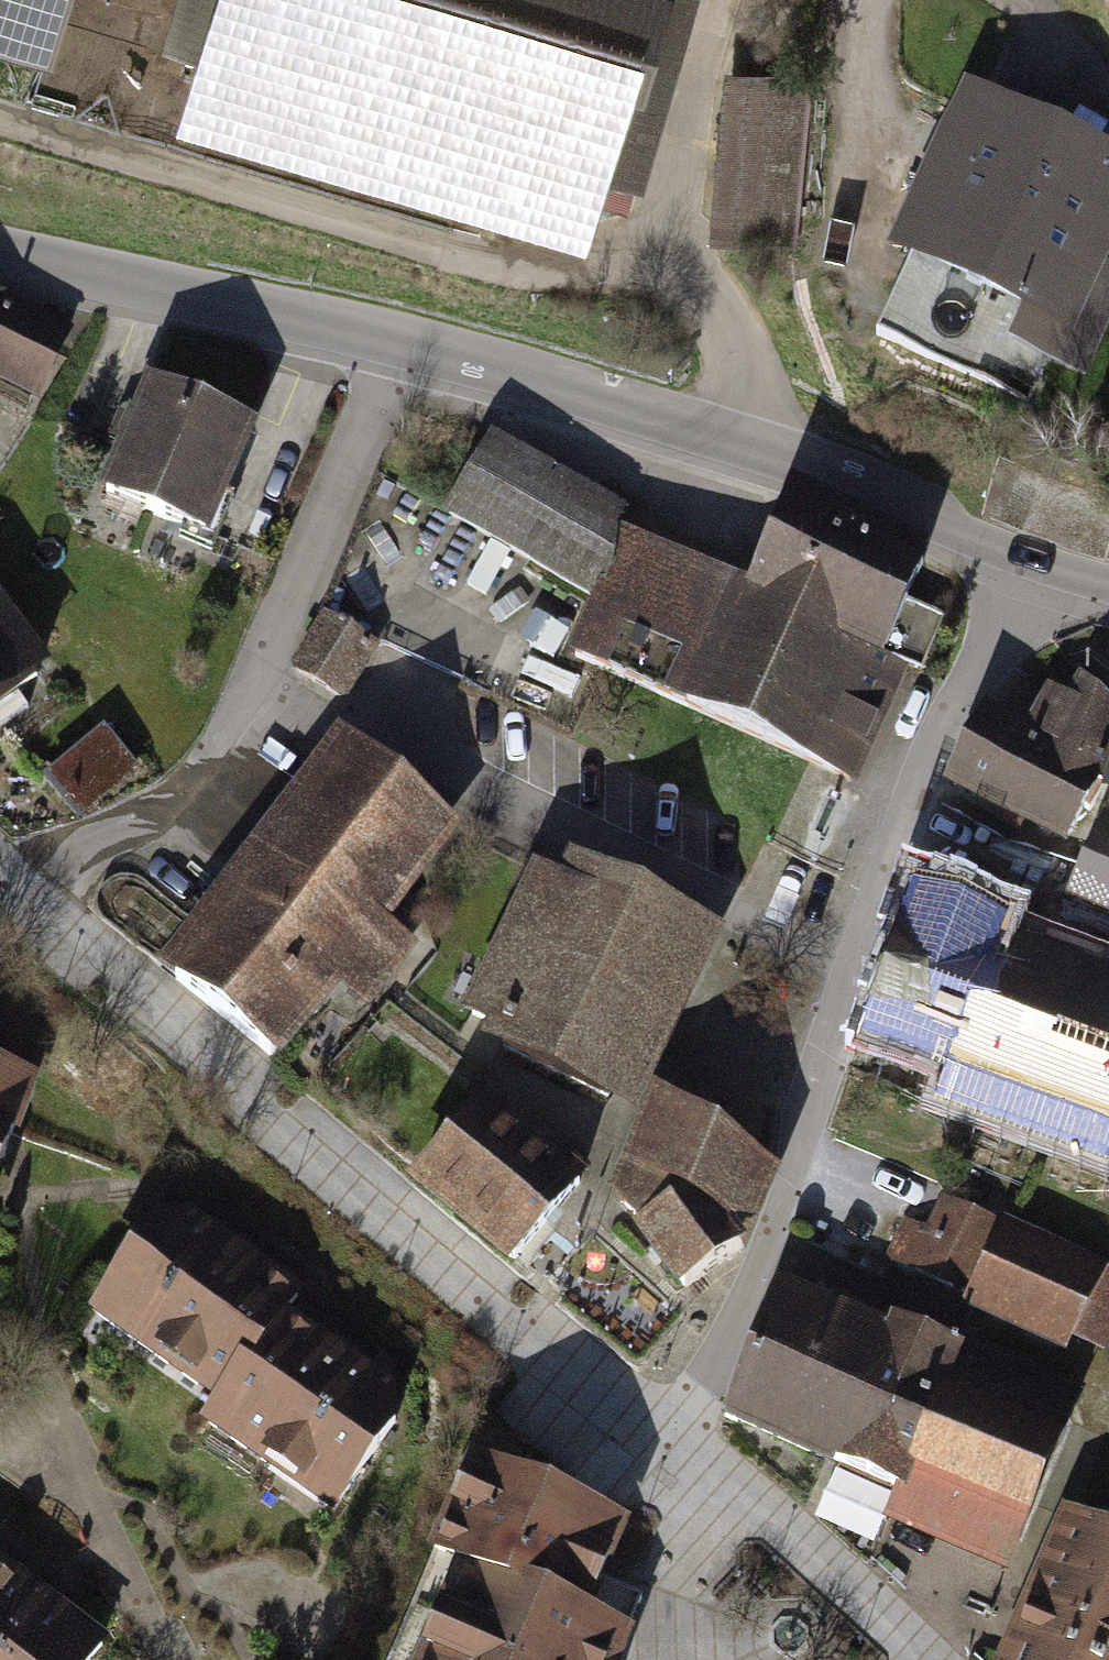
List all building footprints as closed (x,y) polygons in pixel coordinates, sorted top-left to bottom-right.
[(53,0),(0,0),(0,45),(37,56),(53,0)] [(171,129),(582,247),(606,168),(640,177),(691,0),(208,0),(171,129)] [(714,233),(797,239),(809,73),(726,67),(714,233)] [(1087,379),(1108,330),(1108,270),(1101,267),(1108,247),(1108,151),(962,87),(885,264),(903,271),(875,335),(1034,405),(1052,364),(1087,379)] [(42,395),(76,329),(11,295),(0,292),(0,372),(42,395)] [(261,425),(148,377),(99,491),(211,540),(261,425)] [(622,507),(486,430),(440,512),(589,603),(565,656),(854,782),(905,668),(880,655),(896,619),(927,550),(790,494),(747,586),(615,526),(622,507)] [(51,663),(0,593),(0,699),(51,663)] [(980,705),(941,786),(1071,851),(1097,803),(1108,806),(1108,703),(1080,677),(1067,700),(1046,688),(1025,729),(980,705)] [(108,725),(45,777),(80,820),(143,768),(108,725)] [(454,828),(331,731),(198,898),(146,964),(272,1062),(332,987),(360,1009),(412,944),(381,919),(454,828)] [(1105,817),(1066,901),(1108,919),(1108,819),(1105,817)] [(478,1041),(627,1118),(682,1010),(718,940),(566,862),(556,880),(532,868),(458,1011),(487,1026),(478,1041)] [(909,890),(852,1045),(942,1078),(934,1102),(1108,1167),(1108,964),(1056,945),(909,890)] [(25,1083),(0,1075),(0,1156),(25,1083)] [(584,1170),(486,1090),(402,1193),(500,1273),(584,1170)] [(775,1177),(655,1098),(613,1193),(636,1227),(630,1233),(677,1299),(747,1246),(775,1177)] [(904,1217),(882,1262),(964,1301),(958,1313),(1065,1364),(1072,1349),(1102,1363),(1108,1349),(1108,1272),(1004,1222),(1001,1228),(940,1199),(927,1228),(904,1217)] [(228,1250),(160,1205),(86,1317),(214,1401),(196,1427),(329,1515),(408,1396),(339,1350),(287,1316),(300,1297),(228,1250)] [(810,1298),(776,1283),(715,1426),(832,1479),(838,1474),(892,1496),(881,1524),(1005,1579),(1081,1394),(976,1348),(973,1356),(889,1324),(885,1330),(857,1318),(810,1298)] [(465,1457),(421,1564),(442,1572),(407,1659),(613,1659),(626,1630),(586,1614),(624,1521),(465,1457)] [(1061,1510),(995,1659),(1108,1659),(1108,1531),(1061,1510)] [(123,1641),(88,1613),(25,1563),(0,1543),(0,1659),(108,1659),(123,1641)]
